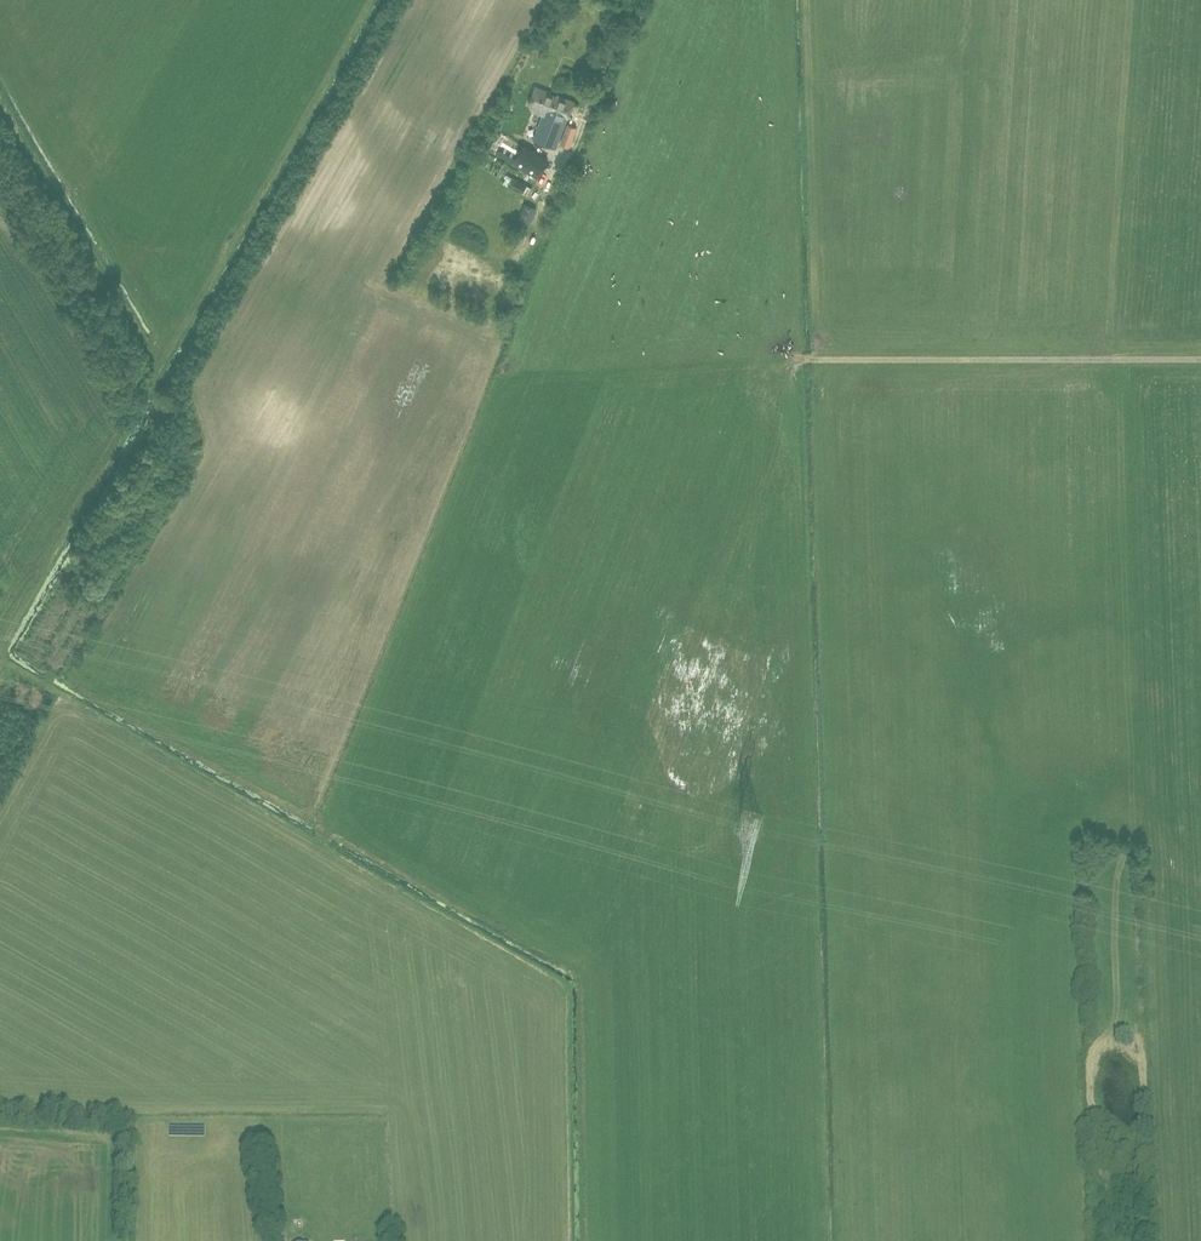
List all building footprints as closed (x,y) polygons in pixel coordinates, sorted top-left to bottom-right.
[(544,111),(546,107),(552,109),(556,98),(550,96),(551,93),(536,87),(529,104),(533,106),(532,109),(543,114),(533,139),(556,148),(567,120),(544,111)] [(544,111),(567,120),(567,119),(568,119),(574,102),(557,95),(556,98),(552,109),(546,107),(544,111)] [(577,127),(568,124),(560,144),(569,148),(577,127)] [(517,154),(501,145),(496,155),(511,164),(517,154)] [(525,171),(538,179),(548,160),(535,153),(525,171)] [(519,218),(530,223),(536,209),(525,204),(519,218)]
